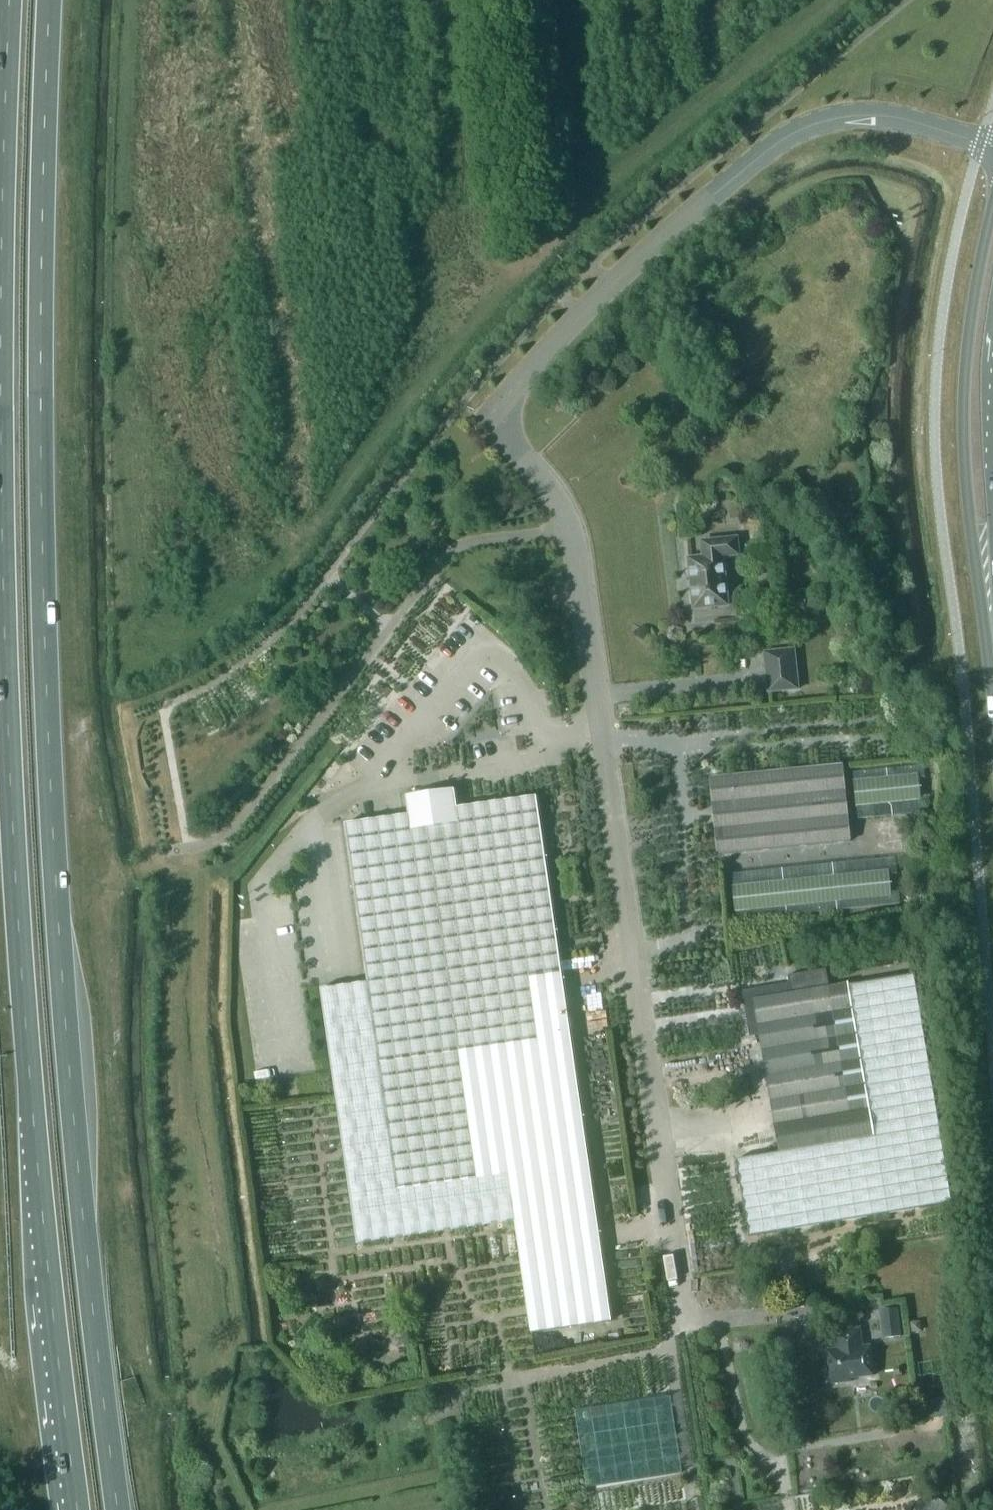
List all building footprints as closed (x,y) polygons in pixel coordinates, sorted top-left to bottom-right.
[(689,558),(694,608),(728,605),(723,556),(739,555),(737,538),(702,541),(704,557),(689,558)] [(765,652),(769,692),(799,689),(795,649),(765,652)] [(850,841),(845,790),(843,765),(711,778),(719,855),(850,841)] [(857,767),(857,815),(927,814),(927,766),(857,767)] [(369,985),(321,992),(336,1097),(357,1246),(516,1223),(532,1333),(612,1321),(537,796),(458,807),(456,792),(407,799),(409,814),(346,824),(369,985)] [(745,1158),(737,1160),(750,1239),(757,1238),(953,1204),(914,974),(848,985),(848,983),(829,986),(826,969),(789,975),(791,983),(792,993),(774,996),(772,986),(743,991),(749,1026),(759,1025),(767,1076),(776,1126),(780,1150),(781,1152),(745,1158)] [(880,1310),(883,1338),(902,1336),(899,1308),(880,1310)] [(828,1367),(830,1384),(851,1381),(851,1378),(875,1375),(872,1349),(863,1350),(861,1329),(835,1332),(837,1349),(832,1350),(834,1366),(828,1367)] [(593,1443),(667,1434),(664,1411),(591,1421),(593,1443)] [(770,1427),(759,1428),(761,1439),(772,1438),(770,1427)]
